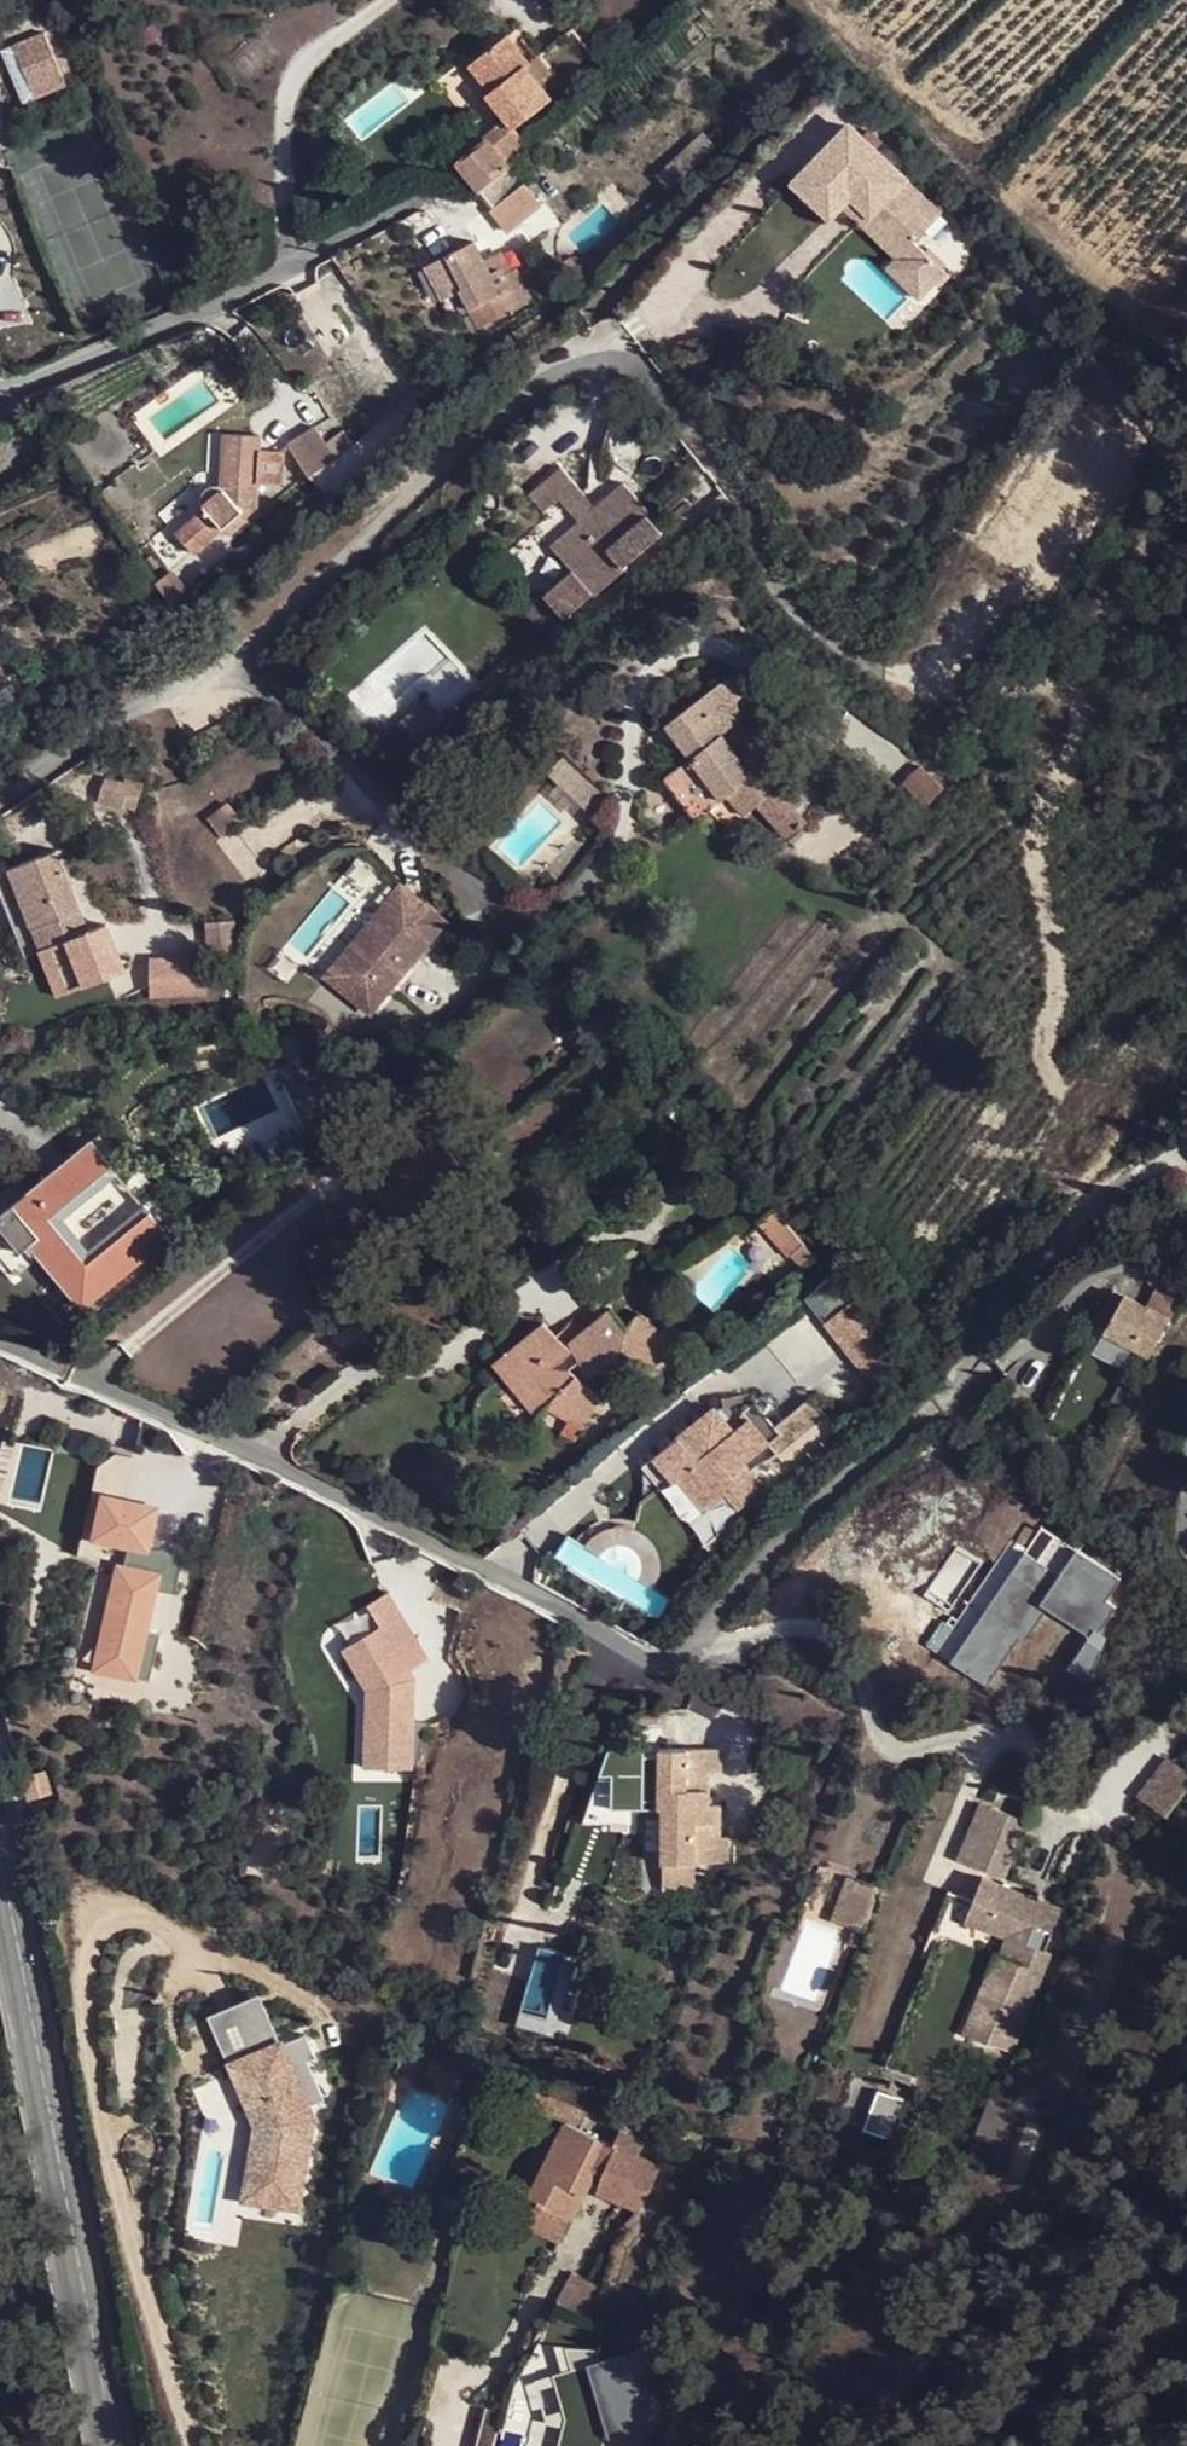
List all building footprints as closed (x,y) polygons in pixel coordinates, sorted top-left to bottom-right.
[(542,52),(567,85),(598,61),(573,28),(542,52)] [(512,166),(520,159),(532,149),(515,126),(553,98),(526,63),(528,60),(509,34),(470,63),(490,90),(488,92),(506,118),(485,135),(486,139),(459,162),(479,191),(500,175),(512,166)] [(18,59),(26,74),(54,63),(47,47),(18,59)] [(847,125),(792,182),(828,217),(841,204),(856,186),(876,206),(868,215),(903,248),(905,250),(913,243),(940,212),(847,125)] [(525,182),(512,166),(500,175),(512,190),(525,182)] [(500,175),(479,191),(493,208),(489,211),(508,234),(543,206),(525,182),(512,190),(500,175)] [(876,206),(856,186),(841,204),(859,221),(858,223),(895,258),(903,248),(868,215),(876,206)] [(475,240),(426,267),(442,299),(460,291),(480,328),(511,313),(502,294),(524,281),(517,269),(502,275),(500,269),(493,272),(487,262),(475,240)] [(513,246),(523,263),(534,255),(526,240),(513,246)] [(943,272),(913,243),(905,250),(903,248),(895,258),(885,268),(918,299),(943,272)] [(495,259),(487,262),(493,272),(500,269),(495,259)] [(442,299),(426,267),(419,271),(436,302),(442,299)] [(524,281),(502,294),(511,313),(533,299),(524,281)] [(419,427),(438,412),(432,406),(426,410),(427,415),(416,423),(419,427)] [(315,426),(288,444),(316,488),(344,469),(315,426)] [(205,508),(175,534),(194,553),(224,530),(241,514),(248,520),(252,517),(254,482),(280,484),(283,455),(256,454),(257,437),(225,433),(222,486),(219,486),(213,486),(208,488),(205,490),(202,494),(202,497),(202,501),(202,504),(205,508)] [(568,507),(584,494),(561,467),(531,495),(544,511),(559,500),(568,507)] [(624,482),(596,506),(607,519),(591,534),(579,523),(551,546),(570,570),(586,588),(570,602),(577,611),(594,596),(596,598),(626,572),(624,570),(665,536),(647,515),(651,512),(624,482)] [(568,507),(579,523),(591,534),(607,519),(596,506),(584,494),(568,507)] [(241,514),(224,530),(231,536),(248,520),(241,514)] [(202,586),(209,592),(228,576),(221,569),(202,586)] [(173,570),(156,583),(173,607),(191,592),(173,570)] [(555,584),(570,602),(586,588),(570,570),(555,584)] [(209,592),(216,600),(235,585),(228,576),(209,592)] [(735,671),(667,723),(691,758),(665,779),(696,820),(729,797),(740,787),(755,805),(777,788),(760,766),(753,771),(737,751),(723,733),(761,704),(735,671)] [(271,732),(252,756),(273,772),(292,749),(271,732)] [(759,735),(737,751),(753,771),(760,766),(774,754),(759,735)] [(244,746),(196,778),(217,811),(266,780),(244,746)] [(607,797),(563,755),(550,770),(592,811),(607,797)] [(923,766),(898,792),(918,813),(944,786),(923,766)] [(130,787),(105,780),(99,801),(123,809),(130,787)] [(743,814),(755,805),(740,787),(729,797),(743,814)] [(229,811),(207,826),(218,844),(242,829),(229,811)] [(0,868),(0,901),(14,940),(30,933),(27,924),(55,914),(63,938),(84,930),(55,848),(0,868)] [(450,923),(399,887),(322,979),(372,1015),(450,923)] [(55,914),(27,924),(30,933),(34,947),(63,938),(55,914)] [(228,924),(200,926),(201,957),(229,956),(228,924)] [(276,1069),(294,1113),(316,1105),(296,1062),(276,1069)] [(83,1308),(171,1237),(152,1213),(88,1264),(50,1216),(111,1166),(91,1141),(0,1215),(0,1226),(22,1251),(30,1244),(83,1308)] [(118,1172),(111,1166),(50,1216),(88,1264),(152,1213),(144,1204),(88,1249),(63,1218),(118,1172)] [(476,1181),(485,1194),(499,1182),(489,1169),(476,1181)] [(761,1219),(791,1255),(804,1243),(775,1208),(761,1219)] [(406,1229),(414,1225),(401,1209),(394,1215),(406,1229)] [(22,1251),(0,1226),(0,1247),(30,1285),(42,1277),(22,1251)] [(804,1243),(791,1255),(804,1270),(817,1259),(804,1243)] [(72,1316),(83,1308),(30,1244),(22,1251),(42,1277),(72,1316)] [(1153,1288),(1146,1308),(1167,1319),(1177,1302),(1153,1288)] [(1167,1319),(1146,1308),(1125,1297),(1105,1332),(1148,1357),(1167,1319)] [(820,1329),(878,1388),(909,1358),(851,1299),(820,1329)] [(622,1343),(653,1366),(674,1343),(640,1313),(626,1326),(612,1308),(571,1340),(574,1351),(585,1373),(622,1343)] [(555,1366),(574,1351),(543,1323),(495,1363),(514,1388),(526,1378),(547,1404),(545,1407),(583,1428),(600,1399),(597,1396),(585,1383),(576,1375),(567,1384),(555,1366)] [(647,1374),(653,1366),(622,1343),(585,1373),(589,1379),(622,1352),(647,1374)] [(589,1379),(585,1373),(574,1351),(555,1366),(567,1384),(576,1375),(585,1383),(589,1379)] [(537,1417),(545,1407),(547,1404),(526,1378),(514,1388),(537,1417)] [(724,1492),(739,1509),(767,1485),(754,1469),(749,1471),(745,1463),(782,1434),(757,1402),(744,1410),(749,1418),(734,1429),(715,1406),(642,1466),(663,1491),(680,1477),(705,1508),(724,1492)] [(152,1548),(160,1504),(97,1492),(86,1553),(112,1558),(90,1673),(144,1683),(161,1592),(175,1594),(182,1554),(152,1548)] [(708,1542),(718,1533),(741,1513),(739,1509),(724,1492),(705,1508),(687,1523),(705,1545),(708,1542)] [(708,1542),(717,1554),(728,1545),(718,1533),(708,1542)] [(359,1770),(413,1770),(412,1598),(373,1598),(373,1638),(358,1638),(359,1770)] [(610,1778),(610,1808),(628,1748),(607,1747),(599,1777),(610,1778)] [(692,1863),(715,1863),(722,1840),(710,1840),(711,1825),(721,1826),(720,1808),(710,1806),(711,1772),(721,1770),(722,1753),(662,1749),(661,1757),(647,1757),(647,1749),(628,1748),(610,1808),(643,1811),(646,1792),(658,1792),(658,1813),(665,1814),(662,1864),(692,1863)] [(662,1749),(647,1749),(647,1757),(661,1757),(662,1749)] [(1135,1795),(1167,1818),(1186,1791),(1186,1771),(1165,1755),(1135,1795)] [(45,1770),(19,1778),(26,1803),(52,1795),(45,1770)] [(720,1808),(721,1770),(711,1772),(710,1806),(720,1808)] [(588,1810),(610,1808),(610,1778),(599,1777),(588,1810)] [(978,1800),(966,1830),(977,1836),(989,1805),(978,1800)] [(986,2017),(979,2040),(1007,2049),(1020,2020),(1011,2017),(1031,1970),(1039,1971),(1054,1940),(1048,1937),(1057,1911),(1035,1903),(1039,1892),(1003,1875),(1025,1821),(989,1805),(977,1836),(966,1830),(956,1857),(980,1866),(966,1900),(943,1892),(929,1929),(963,1941),(968,1924),(1007,1939),(1002,1958),(989,1953),(979,1978),(983,1980),(972,2012),(986,2017)] [(710,1840),(722,1840),(721,1826),(711,1825),(710,1840)] [(722,1840),(715,1863),(728,1863),(728,1839),(722,1840)] [(693,1891),(692,1863),(662,1864),(663,1891),(693,1891)] [(869,1900),(876,1887),(847,1877),(842,1888),(869,1900)] [(832,1919),(859,1928),(869,1900),(842,1888),(832,1919)] [(260,1994),(207,2014),(228,2073),(228,2070),(248,2126),(241,2205),(304,2211),(316,2083),(310,2065),(311,2050),(307,2040),(276,2037),(260,1994)] [(964,2035),(979,2040),(986,2017),(972,2012),(964,2035)] [(468,2069),(437,2053),(433,2060),(462,2076),(468,2069)] [(525,2101),(547,2112),(562,2121),(570,2104),(532,2085),(525,2101)] [(595,2191),(636,2212),(659,2169),(634,2156),(643,2140),(622,2129),(613,2145),(561,2122),(525,2193),(536,2199),(574,2219),(599,2166),(605,2168),(595,2191)] [(562,2238),(574,2219),(536,2199),(525,2220),(562,2238)] [(557,2301),(594,2320),(600,2289),(573,2275),(557,2301)] [(541,2330),(584,2354),(597,2336),(590,2331),(594,2320),(557,2301),(541,2330)]
